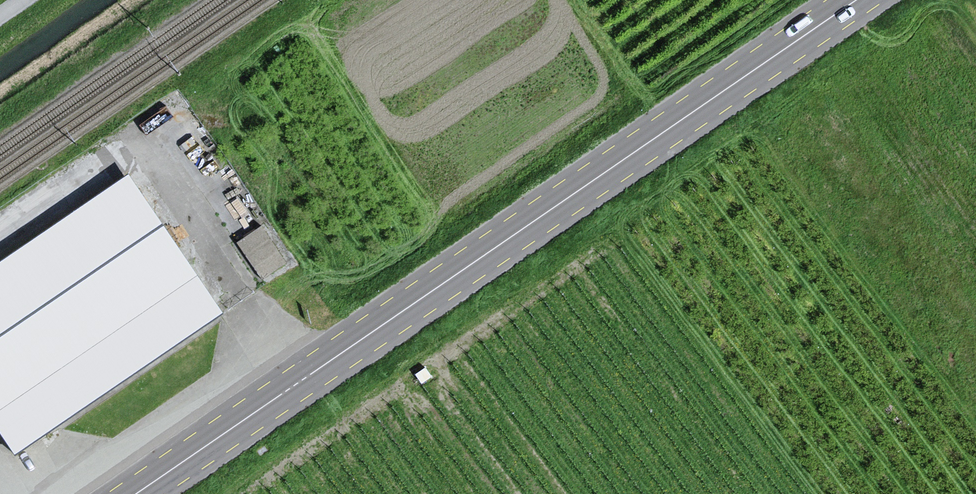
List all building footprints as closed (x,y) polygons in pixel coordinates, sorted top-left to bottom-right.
[(0,261),(0,440),(12,458),(216,320),(125,179),(0,261)] [(263,276),(288,259),(262,220),(236,238),(263,276)]
